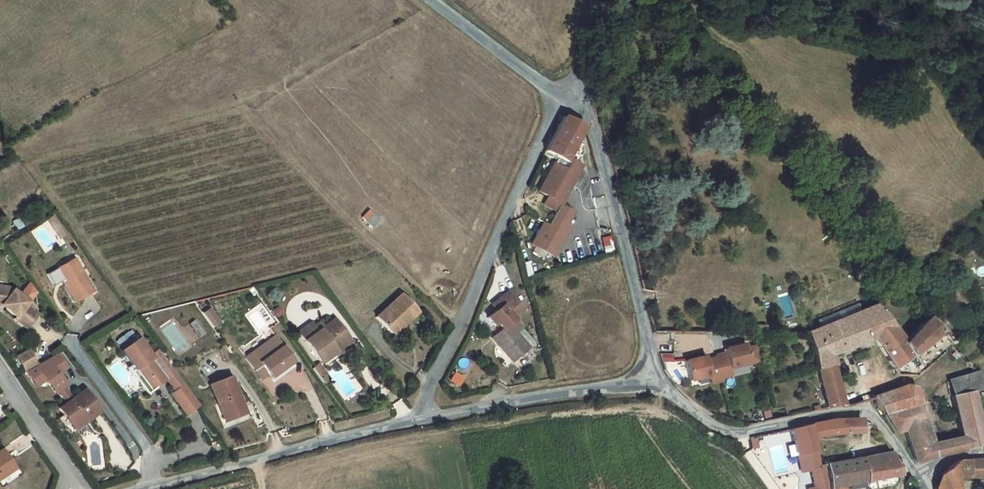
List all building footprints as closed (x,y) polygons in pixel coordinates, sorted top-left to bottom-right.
[(566,126),(545,163),(556,170),(536,206),(546,212),(541,220),(554,228),(558,221),(559,219),(582,179),(577,176),(583,165),(584,154),(578,151),(584,139),(585,137),(584,136),(582,132),(579,128),(574,125),(569,124),(566,126)] [(572,229),(558,221),(546,242),(541,240),(528,263),(551,277),(570,245),(565,242),(572,229)] [(74,317),(93,303),(82,289),(80,290),(68,273),(54,283),(65,299),(62,302),(74,317)] [(38,329),(25,318),(26,316),(12,305),(9,308),(2,303),(0,301),(0,320),(10,329),(9,332),(27,345),(38,329)] [(265,322),(271,318),(261,304),(247,314),(257,329),(261,327),(267,336),(272,333),(265,322)] [(896,346),(916,326),(898,307),(877,328),(876,327),(860,334),(866,348),(872,346),(883,360),(896,346)] [(210,308),(201,311),(208,326),(217,322),(210,308)] [(400,311),(373,333),(388,351),(404,337),(406,340),(415,333),(400,311)] [(864,313),(802,342),(811,379),(829,375),(827,367),(866,348),(860,334),(876,327),(864,313)] [(490,345),(495,351),(507,342),(504,338),(513,330),(501,314),(488,324),(493,329),(489,332),(480,339),(487,347),(490,345)] [(485,327),(489,332),(493,329),(488,324),(485,327)] [(921,376),(933,363),(920,348),(929,339),(916,326),(896,346),(907,360),(893,372),(902,382),(921,376)] [(341,344),(333,332),(317,344),(311,337),(298,346),(322,378),(336,369),(333,364),(346,356),(339,345),(341,344)] [(192,334),(187,338),(197,351),(202,347),(192,334)] [(483,360),(490,369),(503,383),(520,371),(526,366),(515,351),(507,342),(495,351),(483,360)] [(907,360),(896,346),(883,360),(893,372),(907,360)] [(274,349),(244,371),(253,383),(260,378),(266,387),(269,391),(283,381),(292,375),(274,349)] [(151,371),(138,353),(121,365),(131,379),(127,382),(147,408),(166,393),(175,405),(171,408),(178,416),(190,406),(160,364),(151,371)] [(711,367),(712,369),(717,390),(727,387),(726,380),(745,376),(745,377),(754,374),(750,357),(741,359),(741,356),(720,361),(721,364),(711,367)] [(18,368),(20,373),(33,367),(30,361),(18,368)] [(37,376),(26,381),(33,391),(37,388),(46,389),(47,391),(56,403),(58,401),(67,413),(74,409),(65,396),(67,395),(59,385),(57,382),(66,376),(58,365),(37,376)] [(20,373),(25,382),(26,381),(37,376),(33,367),(20,373)] [(701,368),(681,373),(685,392),(705,388),(707,395),(718,392),(717,390),(712,369),(702,371),(701,368)] [(822,421),(841,417),(829,375),(811,379),(822,421)] [(66,376),(57,382),(59,385),(68,379),(66,376)] [(260,378),(253,383),(259,392),(266,387),(260,378)] [(320,380),(314,384),(319,391),(325,387),(320,380)] [(283,381),(269,391),(271,393),(285,384),(283,381)] [(944,391),(948,407),(965,402),(983,395),(970,382),(944,391)] [(319,391),(323,396),(329,392),(325,387),(319,391)] [(37,388),(33,391),(38,398),(47,391),(46,389),(37,388)] [(247,422),(233,390),(212,399),(229,437),(242,432),(240,425),(247,422)] [(918,403),(905,398),(883,405),(897,424),(882,429),(893,446),(902,445),(908,471),(976,452),(965,402),(948,407),(957,440),(929,446),(918,403)] [(87,432),(102,421),(86,400),(74,409),(67,413),(60,419),(72,435),(83,427),(87,432)] [(897,424),(883,405),(869,410),(882,429),(897,424)] [(190,406),(178,416),(187,428),(199,419),(190,406)] [(87,432),(83,427),(72,435),(76,440),(87,432)] [(821,432),(815,433),(818,446),(856,444),(854,428),(853,427),(850,427),(821,432)] [(810,447),(818,446),(815,433),(808,435),(810,447)] [(813,461),(810,447),(808,435),(788,439),(794,466),(813,461)] [(709,444),(705,441),(697,449),(704,455),(713,448),(709,444)] [(0,460),(0,485),(13,477),(15,475),(2,459),(0,460)] [(865,488),(874,488),(894,485),(890,467),(886,460),(863,464),(865,488)] [(824,488),(865,488),(863,464),(821,471),(824,488)] [(983,487),(983,468),(956,469),(932,484),(932,488),(964,488),(983,487)] [(0,485),(0,487),(2,488),(7,488),(16,482),(13,477),(0,485)]
